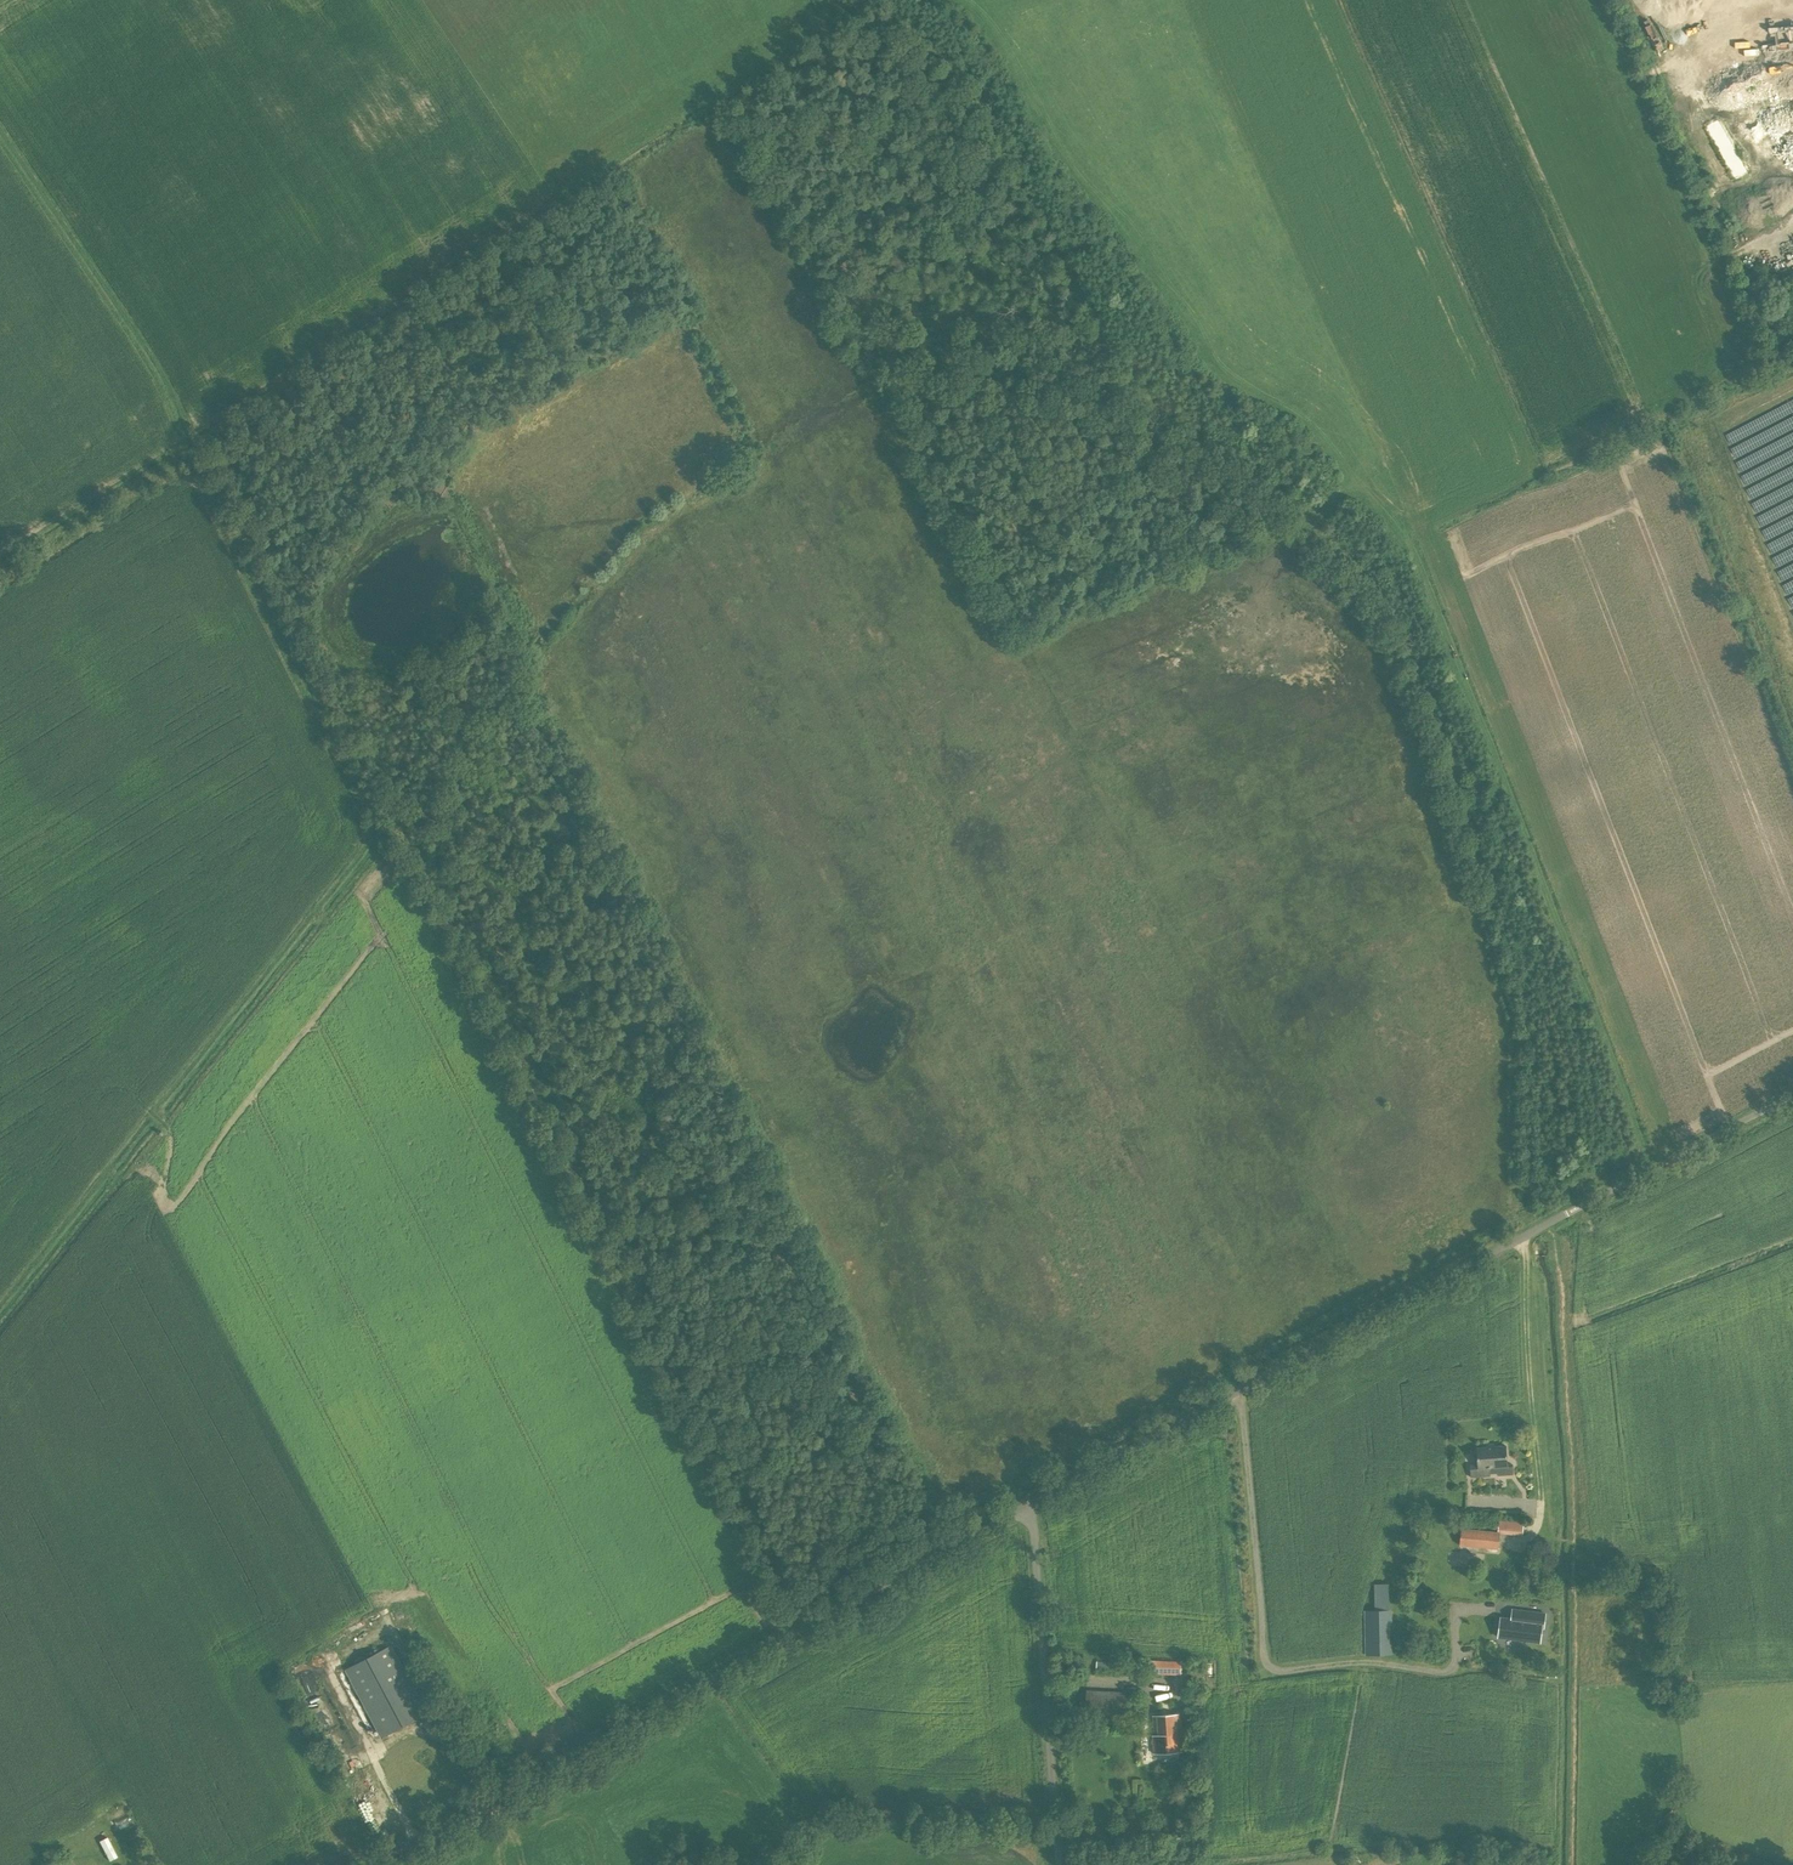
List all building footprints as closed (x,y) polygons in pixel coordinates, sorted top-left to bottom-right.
[(1708,12),(1699,19),(1704,26),(1713,19),(1708,12)] [(1507,1463),(1506,1445),(1478,1447),(1479,1464),(1470,1464),(1471,1477),(1490,1476),(1490,1473),(1497,1473),(1498,1475),(1514,1474),(1513,1463),(1507,1463)] [(1522,1536),(1523,1521),(1500,1519),(1499,1531),(1461,1528),(1460,1546),(1499,1549),(1500,1533),(1509,1534),(1522,1536)] [(1391,1609),(1389,1610),(1389,1583),(1374,1583),(1375,1610),(1365,1610),(1366,1655),(1392,1654),(1391,1609)] [(1490,1619),(1490,1625),(1503,1624),(1502,1604),(1466,1606),(1467,1620),(1490,1619)] [(1513,1609),(1511,1619),(1507,1618),(1505,1638),(1540,1642),(1542,1624),(1544,1624),(1545,1613),(1533,1612),(1513,1609)] [(1476,1627),(1481,1638),(1489,1634),(1485,1623),(1476,1627)] [(381,1737),(426,1714),(391,1646),(346,1669),(381,1737)] [(1181,1675),(1182,1661),(1150,1660),(1149,1673),(1181,1675)] [(1128,1673),(1129,1663),(1097,1661),(1097,1672),(1128,1673)] [(1209,1680),(1220,1680),(1220,1662),(1208,1663),(1209,1680)] [(1201,1681),(1201,1668),(1191,1667),(1191,1681),(1201,1681)] [(1125,1721),(1127,1692),(1087,1689),(1085,1719),(1125,1721)] [(1183,1733),(1181,1713),(1152,1716),(1154,1735),(1153,1735),(1154,1754),(1184,1752),(1183,1733)] [(112,1836),(104,1840),(114,1862),(123,1858),(112,1836)]
